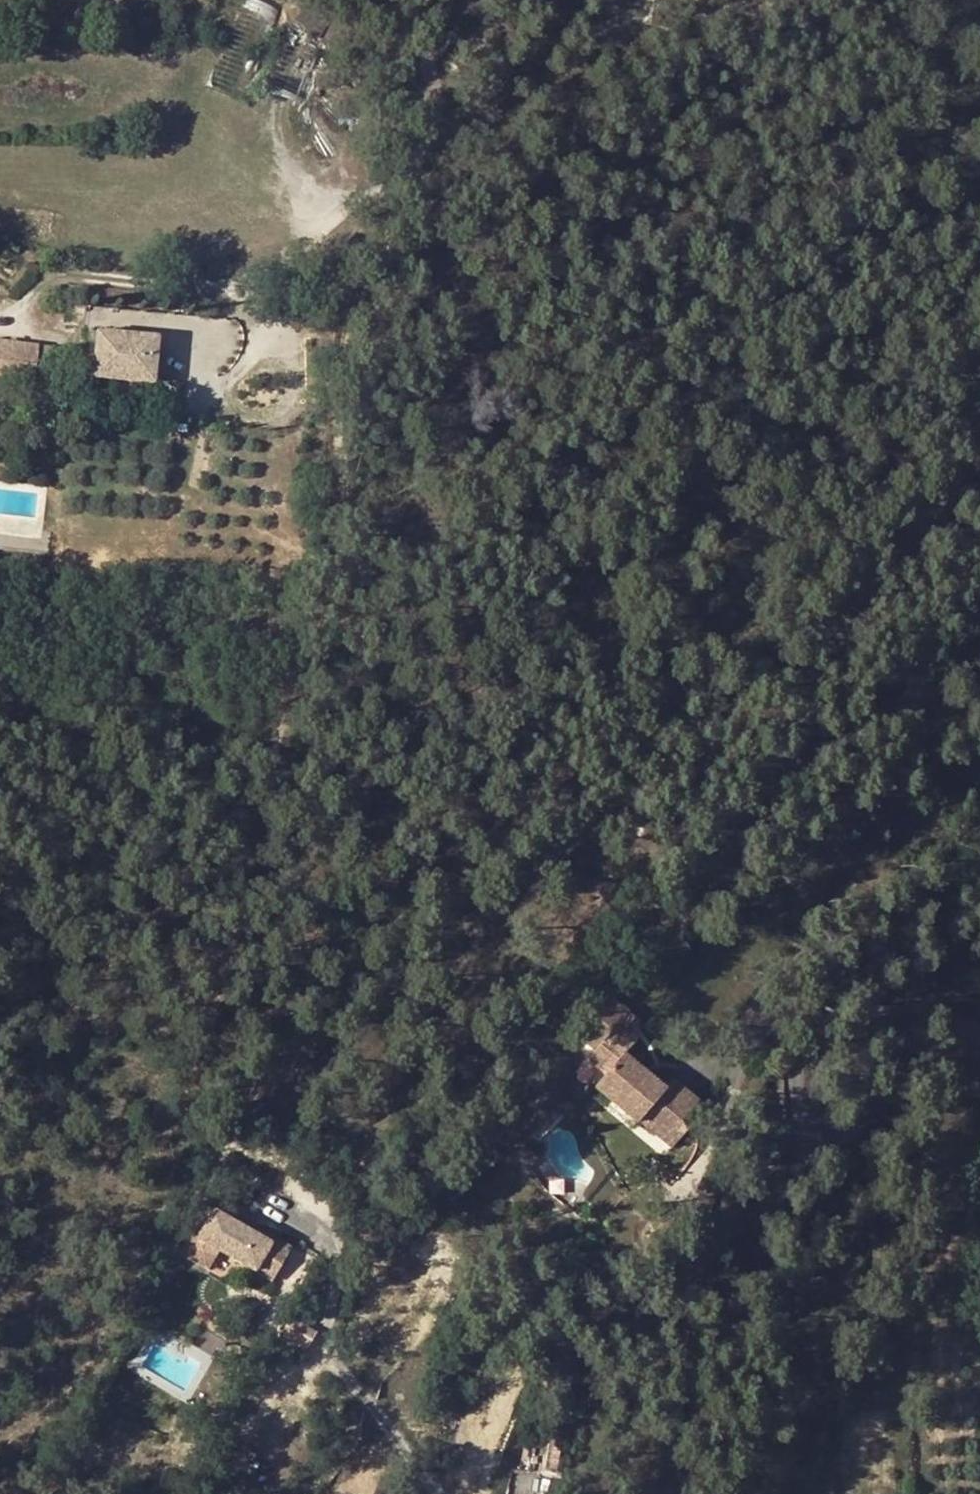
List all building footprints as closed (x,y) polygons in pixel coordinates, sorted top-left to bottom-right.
[(81,331),(80,347),(95,348),(96,333),(81,331)] [(72,348),(71,361),(93,363),(92,378),(93,378),(153,383),(156,338),(96,333),(95,348),(80,347),(72,346),(72,348)] [(35,386),(37,364),(39,345),(39,344),(0,340),(0,382),(35,386)] [(39,345),(37,364),(70,367),(71,361),(72,348),(39,345)] [(71,361),(70,367),(68,394),(92,396),(93,378),(92,378),(93,363),(71,361)] [(616,1030),(627,1016),(609,1001),(605,997),(574,1036),(577,1040),(598,1056),(590,1066),(608,1081),(596,1096),(650,1138),(669,1115),(682,1127),(699,1103),(672,1085),(664,1096),(626,1065),(639,1049),(623,1036),(616,1030)] [(627,1016),(616,1030),(623,1036),(635,1021),(627,1016)] [(669,1115),(650,1138),(672,1156),(691,1134),(682,1127),(669,1115)] [(191,1235),(180,1254),(207,1269),(218,1250),(253,1271),(274,1238),(258,1229),(254,1235),(245,1229),(213,1211),(197,1239),(191,1235)] [(248,1224),(245,1229),(254,1235),(258,1229),(248,1224)] [(274,1238),(253,1271),(272,1282),(291,1247),(274,1238)]
